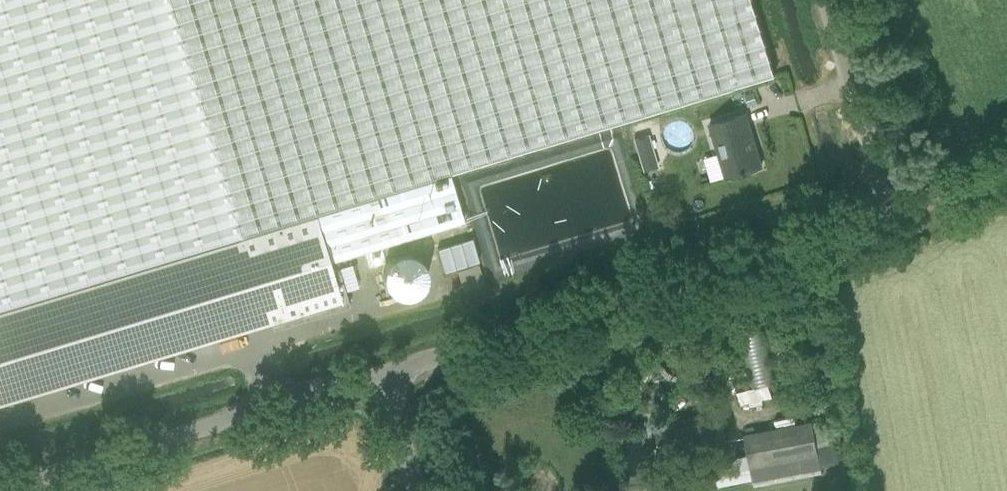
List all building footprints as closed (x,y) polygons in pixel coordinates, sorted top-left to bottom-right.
[(271,322),(273,329),(350,306),(338,268),(332,270),(330,261),(464,221),(449,173),(778,73),(756,0),(0,0),(0,403),(271,322)] [(757,103),(754,92),(745,95),(748,106),(757,103)] [(761,166),(745,113),(711,123),(727,177),(761,166)] [(638,155),(653,151),(648,134),(634,138),(638,155)] [(479,261),(472,238),(437,249),(445,272),(479,261)] [(437,285),(422,247),(386,261),(401,299),(437,285)] [(479,263),(458,270),(464,289),(485,283),(479,263)] [(752,387),(739,388),(740,403),(770,401),(767,330),(750,331),(752,387)] [(810,349),(806,330),(797,331),(801,351),(810,349)] [(745,431),(748,452),(753,480),(822,467),(814,419),(790,423),(788,412),(776,415),(778,425),(745,431)] [(714,459),(729,457),(720,414),(656,426),(663,458),(711,448),(714,459)] [(677,490),(690,490),(695,490),(692,476),(675,479),(677,490)] [(647,481),(624,486),(625,490),(648,490),(647,481)]
